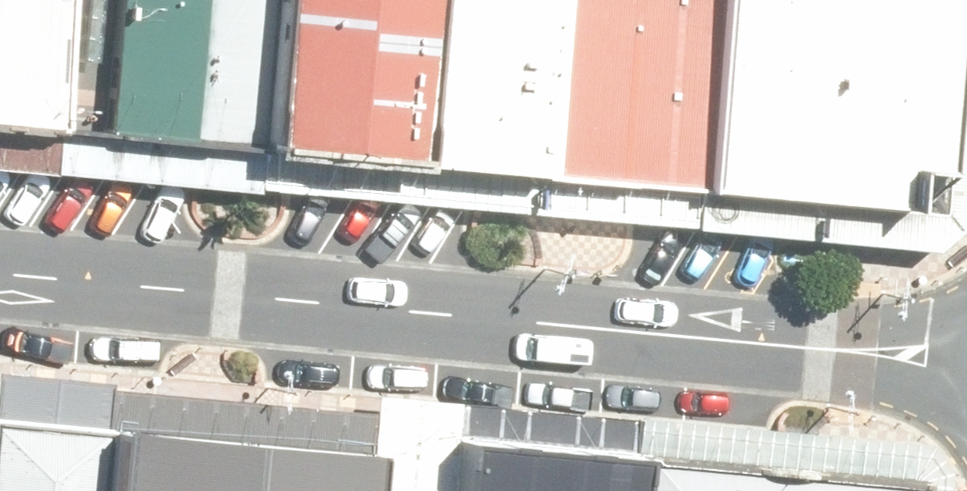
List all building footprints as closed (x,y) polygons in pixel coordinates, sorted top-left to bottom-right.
[(19,122),(30,0),(0,0),(0,120),(19,122)] [(58,122),(202,135),(214,0),(69,0),(58,122)] [(223,134),(371,147),(384,0),(236,0),(223,134)] [(371,147),(505,159),(519,0),(384,0),(371,147)] [(650,178),(666,0),(519,0),(504,165),(650,178)] [(650,178),(900,201),(919,0),(666,0),(650,178)] [(81,402),(0,397),(0,490),(75,490),(81,402)] [(81,402),(75,490),(330,490),(335,420),(81,402)] [(429,429),(421,490),(570,490),(577,448),(429,429)] [(609,462),(606,490),(870,490),(870,489),(609,462)]
